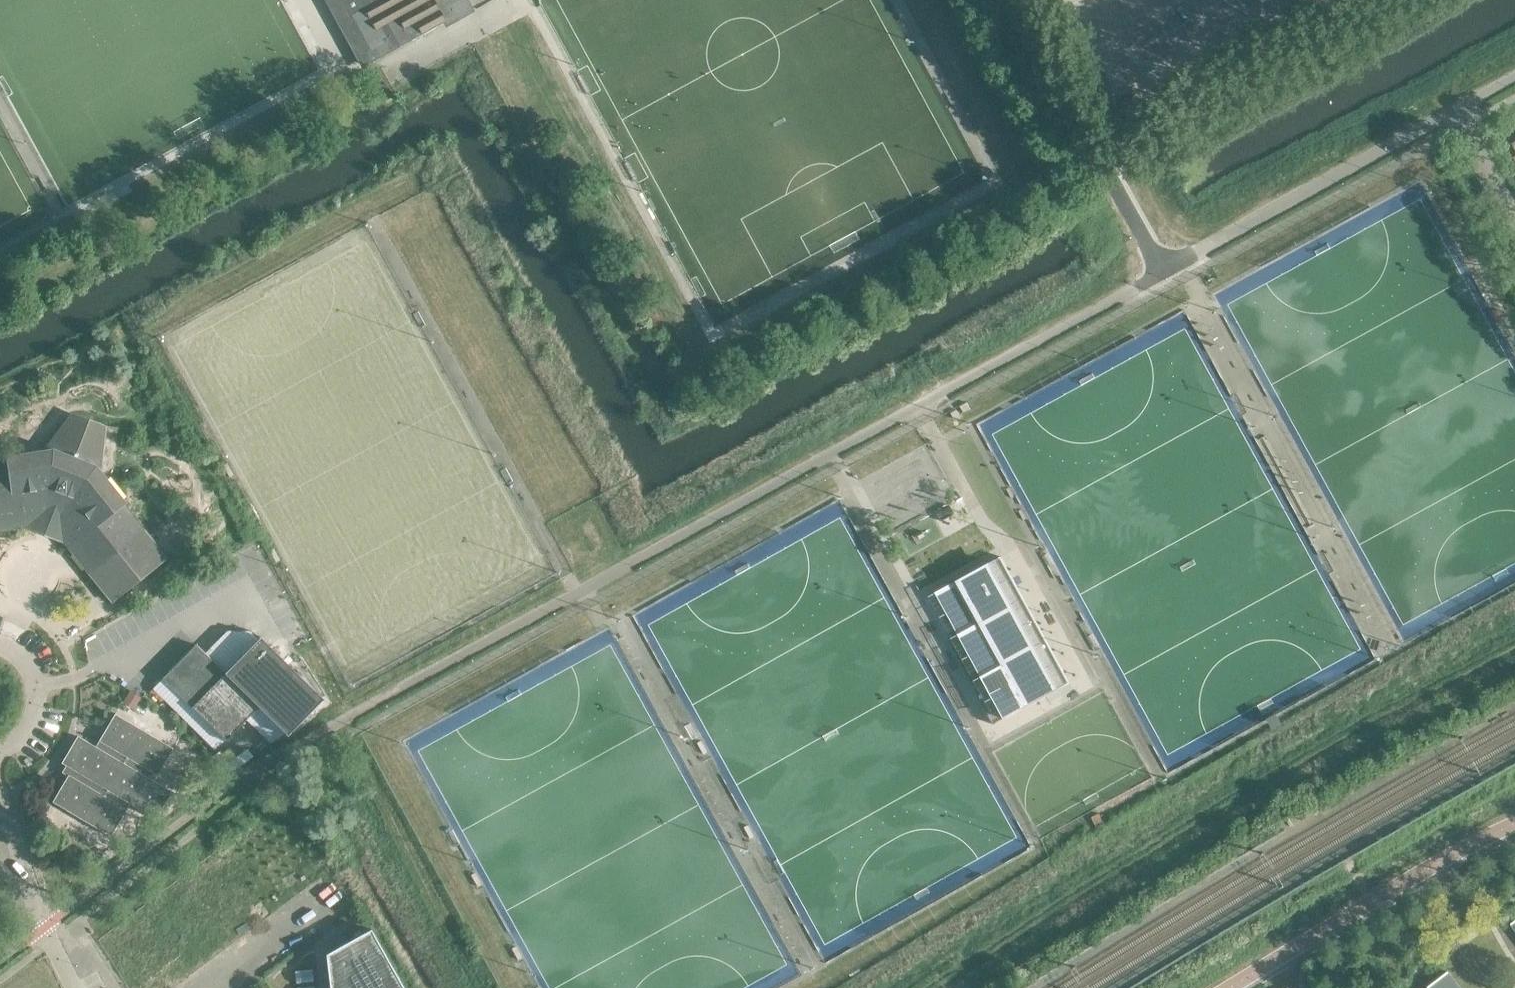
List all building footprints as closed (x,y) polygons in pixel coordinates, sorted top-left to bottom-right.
[(365,65),(400,46),(399,45),(444,21),(446,25),(472,10),(467,0),(330,0),(365,65)] [(0,459),(0,530),(37,524),(56,532),(112,601),(134,584),(132,578),(139,572),(145,575),(166,558),(123,504),(124,503),(100,472),(105,426),(72,413),(45,451),(7,457),(7,458),(0,459)] [(1070,683),(1001,556),(935,592),(958,634),(948,640),(994,724),(1070,683)] [(259,638),(225,673),(240,688),(258,706),(286,733),(285,733),(287,735),(289,733),(321,700),(322,700),(323,698),(322,697),(321,697),(262,638),(260,636),(258,638),(259,638)] [(225,673),(223,671),(196,644),(162,678),(225,740),(258,706),(240,688),(225,673)] [(173,748),(115,714),(96,747),(78,736),(62,763),(72,769),(53,802),(111,836),(130,803),(156,818),(172,791),(154,780),(173,748)] [(370,928),(325,954),(329,987),(404,987),(370,928)] [(1448,971),(1425,987),(1461,987),(1448,971)]
